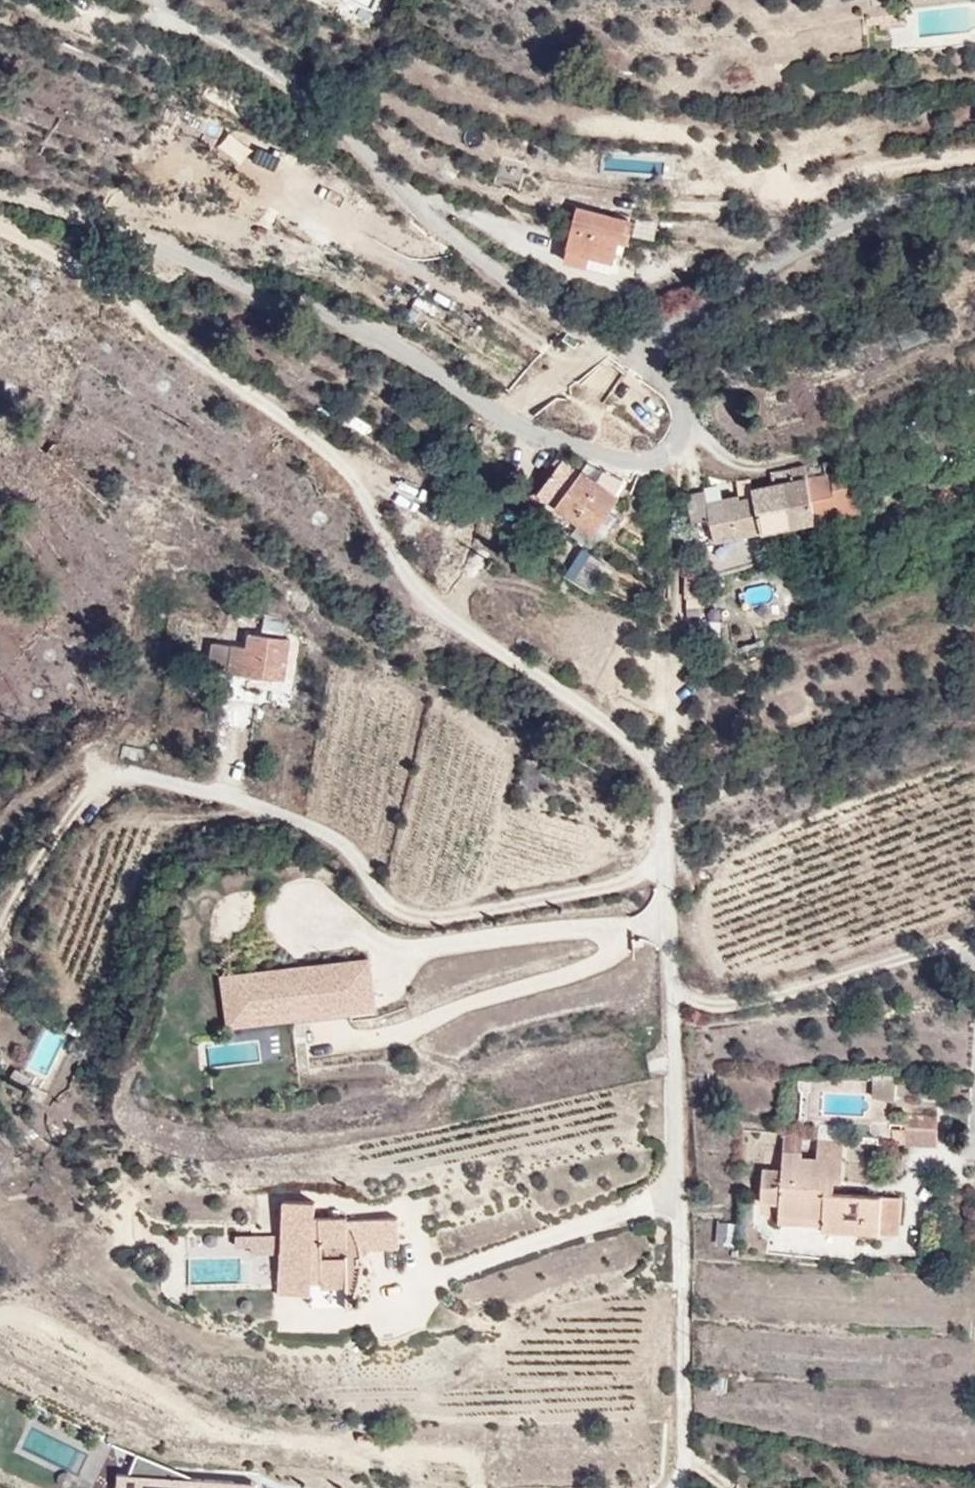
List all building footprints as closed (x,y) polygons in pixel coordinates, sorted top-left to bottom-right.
[(634,223),(577,209),(565,258),(614,269),(619,251),(628,252),(630,239),(634,223)] [(653,227),(634,223),(630,239),(650,243),(653,227)] [(634,498),(575,454),(536,506),(605,545),(634,498)] [(876,515),(863,468),(718,499),(726,551),(876,515)] [(566,575),(594,595),(611,571),(583,551),(566,575)] [(268,617),(263,633),(289,638),(291,626),(289,625),(289,622),(268,617)] [(722,639),(724,623),(708,621),(706,637),(722,639)] [(217,644),(213,670),(290,681),(295,642),(254,636),(252,649),(217,644)] [(343,965),(348,1008),(372,1005),(366,956),(293,965),(294,971),(343,965)] [(293,965),(245,970),(250,1014),(298,1008),(299,1014),(347,1009),(348,1008),(343,965),(294,971),(293,965)] [(250,1014),(245,970),(220,973),(226,1023),(295,1015),(296,1020),(347,1014),(347,1009),(299,1014),(298,1008),(250,1014)] [(34,1075),(13,1064),(5,1079),(25,1089),(34,1075)] [(895,1066),(874,1065),(873,1087),(895,1090),(895,1066)] [(945,1106),(915,1105),(914,1142),(943,1142),(945,1106)] [(805,1144),(787,1143),(786,1162),(767,1162),(767,1194),(786,1195),(785,1204),(828,1205),(827,1223),(885,1225),(886,1212),(905,1213),(905,1188),(837,1186),(838,1171),(846,1172),(848,1117),(823,1116),(822,1149),(805,1149),(805,1144)] [(806,1126),(787,1126),(787,1143),(805,1144),(806,1126)] [(310,1202),(279,1200),(277,1234),(276,1252),(280,1252),(280,1265),(275,1265),(274,1283),(305,1284),(306,1278),(316,1278),(316,1287),(341,1286),(342,1307),(351,1292),(356,1277),(357,1264),(353,1264),(353,1259),(357,1258),(356,1249),(394,1248),(394,1218),(342,1219),(342,1216),(309,1217),(310,1202)] [(828,1205),(785,1204),(785,1222),(827,1223),(828,1205)] [(885,1225),(904,1225),(905,1213),(886,1212),(885,1225)] [(735,1248),(735,1222),(716,1222),(715,1248),(735,1248)] [(277,1234),(231,1231),(231,1242),(246,1243),(246,1250),(276,1252),(277,1234)] [(274,1283),(274,1293),(305,1294),(305,1284),(274,1283)] [(256,1483),(115,1478),(115,1487),(255,1487),(256,1483)]
